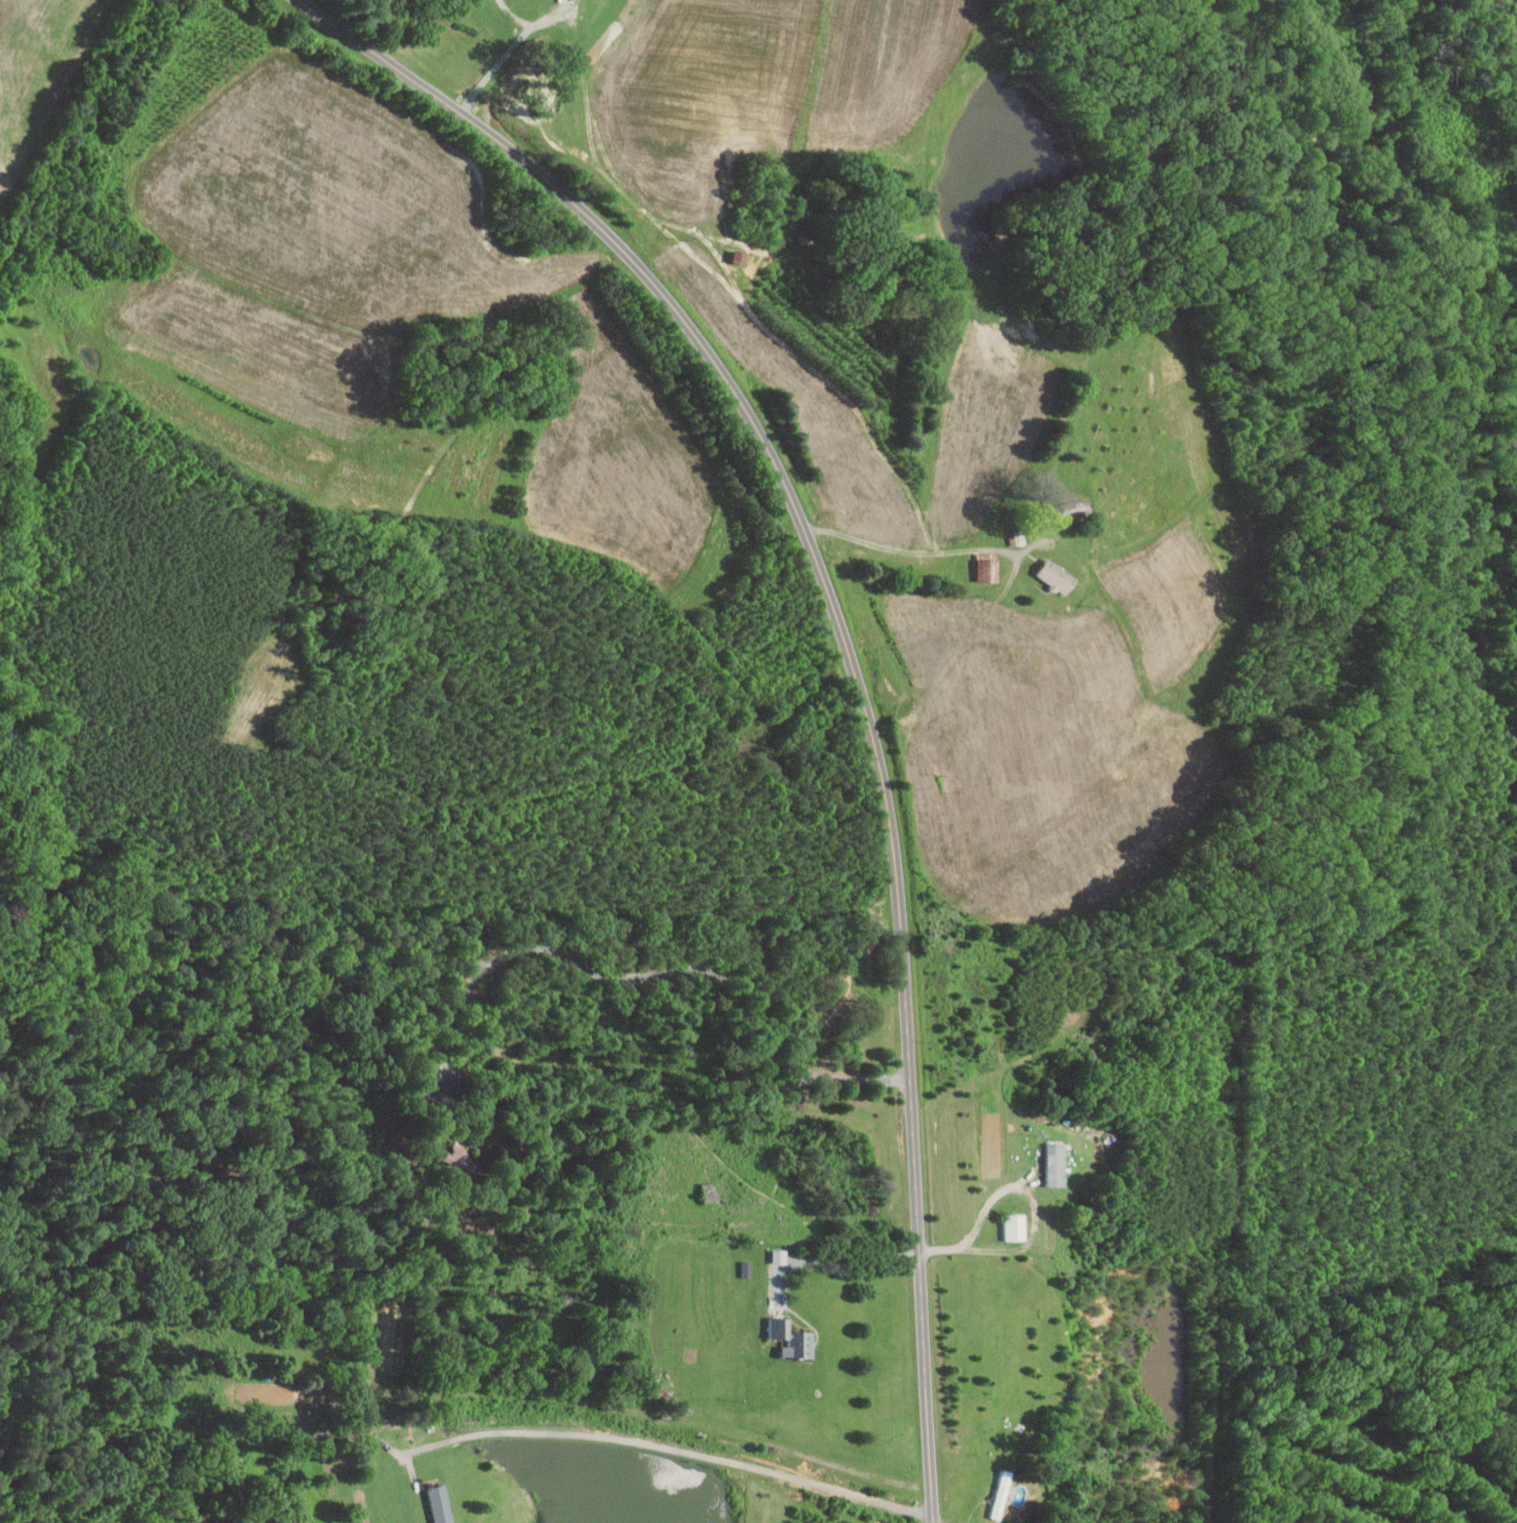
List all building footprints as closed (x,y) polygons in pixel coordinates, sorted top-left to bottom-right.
[(1079,578),(1049,556),(1036,575),(1066,596),(1079,578)] [(999,580),(999,558),(978,559),(978,580),(999,580)] [(1066,1186),(1067,1143),(1048,1143),(1047,1186),(1066,1186)] [(1027,1213),(1006,1214),(1007,1240),(1028,1240),(1027,1213)] [(789,1250),(773,1249),(773,1263),(788,1263),(789,1250)] [(816,1331),(791,1331),(792,1318),(770,1317),(770,1339),(785,1339),(784,1358),(815,1359),(816,1331)] [(1014,1472),(1003,1469),(992,1518),(1002,1520),(1014,1472)] [(436,1522),(455,1522),(445,1484),(427,1488),(436,1522)]
